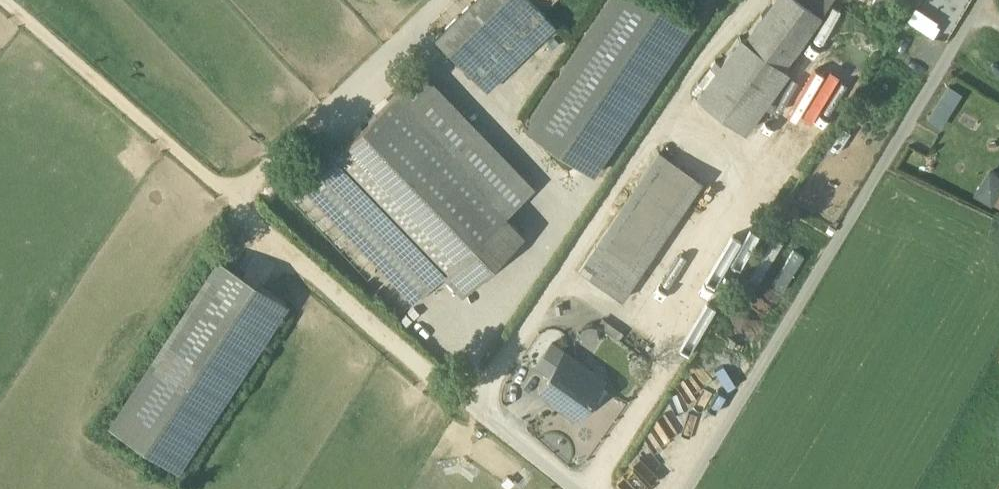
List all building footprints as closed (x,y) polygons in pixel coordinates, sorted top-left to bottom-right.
[(435,39),(459,64),(526,0),(475,0),(435,39)] [(459,64),(486,91),(554,25),(542,12),(530,0),(526,0),(459,64)] [(523,128),(593,174),(693,24),(657,0),(608,0),(523,128)] [(800,0),(772,0),(744,39),(783,67),(821,15),(800,0)] [(821,15),(831,0),(800,0),(821,15)] [(938,32),(922,21),(917,28),(934,39),(938,32)] [(744,39),(740,36),(720,64),(715,60),(710,66),(715,70),(696,97),(743,131),(763,104),(768,108),(772,101),(767,98),(787,70),(783,67),(744,39)] [(534,189),(420,69),(391,97),(505,216),(506,216),(534,189)] [(946,84),(930,120),(944,126),(961,91),(946,84)] [(505,216),(391,97),(337,149),(329,156),(443,275),(505,216)] [(443,275),(329,156),(337,149),(323,134),(286,170),(414,304),(443,275)] [(658,152),(579,271),(622,300),(701,181),(658,152)] [(986,180),(976,196),(992,206),(998,193),(998,184),(997,187),(986,180)] [(505,216),(443,275),(461,293),(523,234),(506,216),(505,216)] [(286,303),(218,259),(153,360),(220,404),(286,303)] [(552,341),(536,364),(548,372),(560,356),(561,357),(566,350),(552,341)] [(561,357),(560,356),(548,372),(539,385),(562,402),(564,409),(572,414),(579,413),(600,384),(561,357)] [(220,404),(153,360),(109,426),(177,470),(220,404)]
